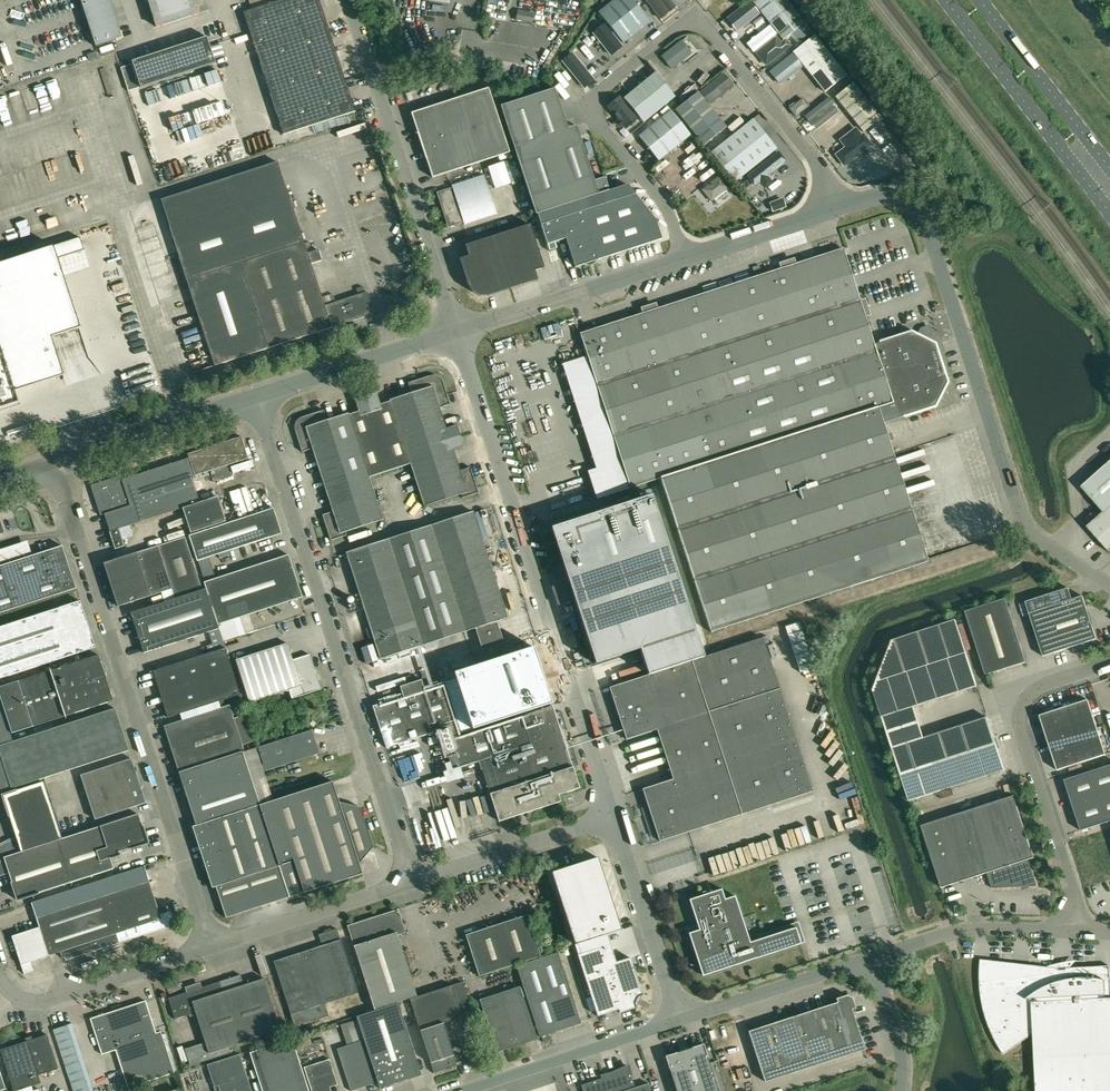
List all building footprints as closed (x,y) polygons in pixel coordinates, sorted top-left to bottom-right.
[(94,44),(122,35),(110,0),(80,0),(94,44)] [(149,5),(156,26),(156,27),(178,20),(199,13),(199,12),(195,0),(148,0),(149,5)] [(244,12),(250,32),(283,135),(355,112),(319,0),(281,0),(244,12)] [(598,12),(623,43),(649,22),(632,0),(614,0),(598,12)] [(663,21),(678,10),(671,0),(647,0),(663,21)] [(728,13),(736,6),(731,0),(723,7),(728,13)] [(752,1),(777,33),(798,16),(785,0),(753,0),(752,1)] [(727,21),(736,33),(759,15),(749,3),(727,21)] [(519,11),(517,21),(533,24),(535,14),(519,11)] [(777,36),(755,53),(766,67),(793,46),(786,38),(781,42),(777,36)] [(814,36),(793,52),(804,67),(818,84),(824,92),(845,75),(839,67),(814,36)] [(207,38),(132,61),(140,85),(140,87),(143,86),(215,63),(209,46),(207,38)] [(671,70),(692,54),(681,39),(660,55),(671,70)] [(572,51),(562,59),(584,88),(594,80),(572,51)] [(769,71),(780,85),(804,67),(793,52),(769,71)] [(140,85),(132,61),(119,66),(127,90),(140,85)] [(623,98),(643,123),(674,97),(655,73),(623,98)] [(701,93),(710,104),(735,85),(726,74),(701,93)] [(862,132),(874,123),(880,118),(852,83),(835,97),(862,132)] [(411,113),(417,133),(425,158),(426,158),(432,178),(446,173),(499,156),(500,160),(510,156),(509,153),(509,152),(488,88),(411,113)] [(568,129),(554,88),(500,106),(527,189),(535,213),(536,215),(537,214),(609,191),(604,178),(594,181),(576,126),(568,129)] [(675,110),(703,145),(708,150),(732,130),(728,126),(725,128),(697,92),(675,110)] [(608,107),(626,130),(637,120),(619,98),(608,107)] [(830,99),(805,117),(812,127),(837,109),(830,99)] [(658,161),(690,135),(671,111),(639,136),(658,161)] [(710,153),(734,182),(776,149),(752,119),(710,153)] [(859,132),(831,154),(841,166),(869,144),(859,132)] [(779,153),(747,177),(755,187),(786,163),(779,153)] [(451,226),(463,222),(464,224),(496,214),(484,176),(452,186),(452,188),(437,193),(443,211),(445,210),(451,226)] [(719,176),(702,190),(710,199),(727,185),(719,176)] [(627,185),(609,191),(537,214),(547,245),(561,240),(565,239),(575,267),(588,263),(590,263),(592,263),(594,261),(661,239),(655,220),(627,185)] [(324,306),(311,264),(322,260),(318,250),(307,253),(287,189),(170,227),(215,366),(332,328),(364,317),(364,316),(373,313),(370,304),(371,304),(367,292),(365,293),(363,286),(356,289),(358,295),(324,306)] [(783,200),(770,204),(773,213),(786,208),(783,200)] [(26,223),(18,226),(22,240),(31,237),(26,223)] [(530,224),(492,236),(509,289),(537,280),(534,271),(536,270),(544,268),(530,224)] [(469,244),(465,246),(466,251),(468,256),(459,259),(467,285),(472,292),(480,296),(488,296),(509,289),(492,236),(469,244)] [(16,402),(12,390),(61,374),(48,336),(77,326),(55,258),(81,249),(77,237),(0,263),(0,407),(16,402)] [(911,333),(874,345),(842,248),(681,301),(580,333),(630,488),(660,477),(711,632),(927,562),(902,484),(882,422),(934,405),(946,382),(934,344),(925,340),(926,338),(922,336),(921,338),(911,333)] [(182,325),(190,324),(188,314),(180,315),(182,325)] [(300,341),(291,344),(293,352),(303,349),(300,341)] [(383,520),(371,484),(369,477),(410,464),(424,506),(461,494),(462,498),(478,493),(470,467),(460,471),(453,450),(464,446),(457,425),(446,429),(439,408),(450,404),(442,382),(441,379),(439,377),(438,377),(437,376),(435,375),(433,375),(432,375),(429,376),(408,383),(411,393),(390,400),(380,404),(376,393),(355,400),(358,410),(327,421),(324,410),(302,417),(300,418),(298,419),(297,420),(296,422),(295,423),(295,424),(294,426),(294,428),(295,430),(295,431),(302,452),(312,449),(333,512),(322,515),(330,541),(347,535),(345,532),(383,520)] [(225,522),(218,497),(200,502),(193,481),(211,475),(213,482),(233,476),(229,465),(248,459),(244,445),(241,437),(187,454),(189,458),(123,479),(121,475),(90,485),(100,516),(104,515),(114,544),(112,545),(113,550),(124,546),(119,529),(183,508),(190,533),(225,522)] [(251,460),(230,467),(232,474),(253,467),(251,460)] [(1080,487),(1103,512),(1086,527),(1109,552),(1109,551),(1109,461),(1080,487)] [(651,496),(551,528),(595,663),(640,649),(643,660),(648,675),(670,668),(704,657),(651,496)] [(263,511),(189,536),(197,561),(218,554),(220,559),(230,555),(229,552),(229,551),(250,544),(271,537),(280,534),(281,534),(276,517),(273,508),(263,511)] [(465,631),(497,621),(507,618),(482,539),(473,512),(389,539),(346,553),(364,608),(371,631),(380,659),(423,645),(465,631)] [(104,563),(118,607),(128,603),(172,589),(175,598),(202,590),(185,537),(127,556),(104,563)] [(33,552),(30,540),(0,548),(0,561),(33,552)] [(76,588),(62,546),(0,566),(0,613),(76,588)] [(217,625),(302,597),(288,555),(278,558),(216,578),(214,571),(202,575),(204,582),(206,589),(219,629),(217,625)] [(1043,657),(1075,646),(1097,639),(1083,596),(1072,599),(1068,588),(1025,602),(1043,657)] [(144,653),(148,652),(219,629),(206,589),(202,590),(175,598),(175,599),(131,613),(144,653)] [(965,612),(985,675),(1026,662),(1005,599),(965,612)] [(79,653),(95,648),(80,601),(51,611),(4,626),(0,628),(0,678),(79,653)] [(996,773),(1004,770),(987,717),(924,738),(914,708),(977,688),(956,620),(892,641),(873,690),(909,801),(996,773)] [(659,841),(688,831),(773,804),(812,791),(783,702),(762,638),(718,652),(704,657),(670,668),(648,675),(610,688),(622,728),(626,739),(657,730),(664,753),(673,780),(643,789),(647,803),(659,841)] [(292,699),(321,689),(310,654),(293,660),(291,653),(287,643),(236,660),(249,703),(289,690),(292,699)] [(532,646),(455,671),(472,723),(549,698),(532,646)] [(219,701),(227,699),(240,694),(225,648),(153,671),(168,718),(181,713),(219,701)] [(109,690),(105,679),(106,678),(104,671),(103,671),(98,657),(99,656),(99,655),(98,656),(87,659),(86,658),(82,659),(82,661),(7,685),(0,687),(0,697),(12,735),(33,729),(33,727),(103,704),(112,701),(114,701),(113,700),(112,700),(112,698),(109,690)] [(373,706),(386,748),(446,728),(450,739),(455,753),(447,755),(452,769),(459,767),(479,760),(499,821),(560,802),(558,794),(579,787),(574,773),(565,747),(554,713),(552,706),(462,735),(444,683),(425,690),(421,679),(400,686),(403,697),(373,706)] [(12,735),(0,697),(0,739),(12,735)] [(1039,716),(1048,743),(1097,727),(1088,700),(1039,716)] [(219,701),(181,713),(183,720),(222,708),(219,701)] [(179,773),(242,752),(244,751),(243,745),(253,742),(244,715),(234,719),(229,705),(222,708),(183,720),(164,726),(179,773)] [(115,709),(105,712),(35,734),(33,729),(12,735),(0,739),(0,792),(44,778),(120,754),(128,751),(115,709)] [(1106,755),(1097,727),(1048,743),(1057,771),(1106,755)] [(179,773),(196,825),(273,800),(263,772),(319,754),(311,730),(258,747),(263,764),(261,765),(256,748),(243,753),(242,752),(179,773)] [(81,775),(95,820),(146,803),(131,759),(123,761),(81,775)] [(1064,780),(1080,831),(1109,821),(1109,765),(1064,780)] [(273,801),(273,800),(196,825),(196,826),(216,888),(226,918),(362,874),(359,864),(373,847),(360,807),(339,802),(332,782),(273,801)] [(7,808),(16,837),(9,839),(0,844),(0,876),(9,873),(17,899),(72,882),(59,839),(61,839),(43,783),(3,796),(5,803),(6,806),(7,808)] [(1008,784),(1003,786),(1005,794),(1011,792),(1008,784)] [(987,873),(992,888),(1037,886),(1028,859),(1033,858),(1013,796),(921,826),(941,888),(987,873)] [(113,868),(110,858),(110,857),(119,854),(118,852),(129,849),(129,850),(148,844),(138,814),(61,839),(59,839),(72,882),(113,868)] [(597,857),(551,872),(591,997),(595,1010),(597,1016),(618,1010),(619,1013),(637,1008),(635,1003),(639,997),(643,996),(630,957),(615,962),(607,934),(620,930),(597,857)] [(170,911),(169,911),(160,914),(149,881),(36,918),(48,956),(63,951),(65,960),(174,925),(170,911)] [(674,894),(686,894),(686,884),(674,884),(674,894)] [(699,930),(689,934),(693,944),(703,975),(713,972),(800,943),(795,928),(749,943),(734,896),(724,900),(720,889),(708,894),(689,900),(699,930)] [(416,996),(416,995),(397,935),(405,933),(398,909),(347,926),(350,934),(374,1009),(416,996)] [(479,976),(510,966),(541,956),(527,915),(465,935),(479,976)] [(358,993),(341,940),(340,938),(337,928),(318,934),(322,945),(307,950),(324,1004),(358,993)] [(278,974),(291,1015),(295,1027),(329,1016),(324,1004),(307,950),(274,961),(278,974)] [(516,966),(522,985),(539,1037),(541,1036),(543,1042),(552,1039),(550,1034),(581,1023),(580,1021),(557,952),(516,966)] [(1109,982),(1109,978),(1109,966),(1070,968),(1065,968),(1065,970),(1058,970),(1058,968),(1050,967),(980,959),(980,964),(979,969),(979,974),(979,979),(979,984),(980,989),(980,994),(981,999),(982,1004),(983,1009),(985,1014),(986,1019),(988,1024),(989,1028),(991,1033),(994,1037),(996,1042),(998,1046),(1001,1051),(1003,1054),(1030,1036),(1030,1035),(1033,1034),(1036,1090),(1109,1090),(1109,987),(1109,982)] [(231,1053),(229,1046),(280,1030),(264,978),(244,985),(240,975),(220,981),(168,998),(175,1019),(195,1013),(205,1042),(184,1049),(190,1066),(231,1053)] [(473,1013),(468,999),(462,982),(433,991),(443,1023),(473,1013)] [(497,1053),(528,1043),(537,1040),(520,986),(479,999),(497,1053)] [(457,1065),(443,1023),(433,991),(410,999),(433,1071),(434,1073),(457,1065)] [(764,1082),(864,1049),(851,1009),(855,1008),(852,998),(847,995),(836,999),(837,1002),(748,1031),(764,1082)] [(146,1002),(90,1020),(102,1055),(115,1050),(128,1088),(177,1072),(165,1033),(157,1036),(146,1002)] [(421,1075),(411,1044),(398,1003),(356,1017),(379,1088),(421,1075)] [(350,1090),(365,1086),(377,1082),(379,1088),(356,1017),(356,1018),(348,1020),(355,1043),(337,1049),(347,1081),(350,1090)] [(27,1041),(0,1050),(13,1090),(17,1090),(41,1083),(38,1075),(58,1069),(47,1035),(35,1038),(34,1036),(26,1039),(27,1041)] [(292,1039),(250,1053),(262,1090),(308,1090),(292,1039)] [(703,1044),(665,1056),(671,1076),(676,1090),(718,1090),(709,1063),(703,1044)] [(240,1054),(208,1064),(216,1090),(252,1090),(240,1054)] [(311,1090),(331,1090),(330,1087),(338,1085),(329,1059),(304,1067),(311,1090)] [(649,1086),(648,1083),(635,1088),(635,1087),(628,1066),(604,1076),(604,1077),(581,1085),(583,1090),(651,1090),(649,1086)]
